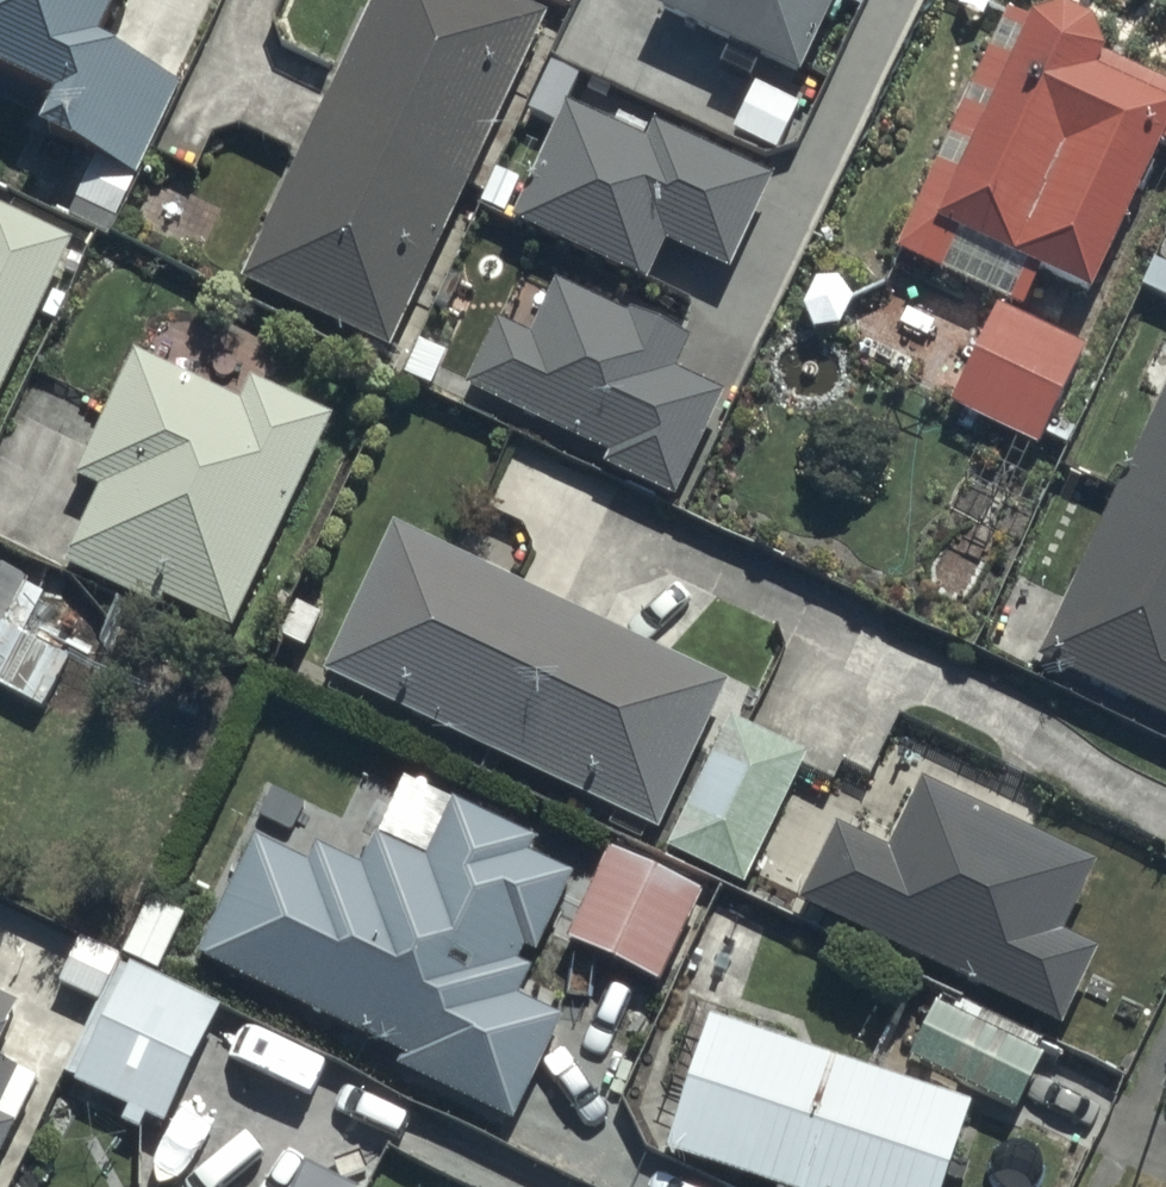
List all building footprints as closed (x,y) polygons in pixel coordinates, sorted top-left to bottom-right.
[(51,110),(37,140),(135,180),(179,91),(97,49),(123,0),(0,0),(0,83),(51,110)] [(498,0),(368,0),(233,283),(385,356),(544,22),(498,0)] [(654,11),(663,15),(660,21),(733,54),(722,78),(755,93),(736,134),(780,153),(800,107),(749,85),(758,65),(801,84),(839,0),(659,0),(654,11)] [(1000,20),(894,257),(1031,319),(1045,292),(1036,288),(1038,279),(1093,299),(1163,146),(1165,148),(1165,90),(1108,63),(1102,78),(1095,75),(1100,57),(1090,26),(1058,15),(1027,29),(1000,20)] [(688,285),(698,263),(727,276),(769,184),(649,128),(642,144),(563,108),(510,225),(646,288),(654,269),(688,285)] [(69,245),(0,213),(0,396),(69,245)] [(626,320),(556,290),(532,344),(492,326),(462,395),(608,458),(601,472),(677,505),(723,397),(674,376),(689,341),(629,315),(626,320)] [(1073,413),(1058,405),(1082,354),(993,313),(947,414),(1035,455),(1044,436),(1058,443),(1073,413)] [(137,359),(76,482),(95,491),(59,564),(151,610),(155,601),(226,637),(332,426),(248,384),(236,408),(137,359)] [(1033,657),(1165,725),(1165,394),(1033,657)] [(804,759),(713,715),(725,690),(390,530),(321,676),(652,834),(648,842),(741,888),(804,759)] [(37,709),(62,660),(0,629),(0,691),(37,709)] [(822,837),(782,923),(854,956),(863,937),(1012,1005),(1073,873),(919,803),(901,842),(860,823),(848,849),(822,837)] [(534,845),(449,805),(423,861),(376,839),(359,874),(312,851),(302,870),(251,845),(195,962),(402,1061),(398,1070),(511,1125),(560,1023),(515,1002),(529,972),(513,965),(521,948),(533,954),(569,880),(527,860),(534,845)] [(606,849),(562,941),(655,986),(699,893),(606,849)] [(164,1130),(217,1012),(115,965),(62,1080),(71,1084),(69,1088),(123,1112),(118,1125),(138,1134),(144,1121),(164,1130)] [(15,1009),(0,1002),(0,1039),(15,1009)] [(931,1005),(902,1062),(1012,1117),(1041,1060),(931,1005)] [(663,1161),(744,1186),(942,1186),(967,1111),(706,1027),(663,1161)] [(34,1085),(0,1068),(0,1153),(34,1085)] [(301,1169),(293,1186),(343,1186),(301,1169)]
